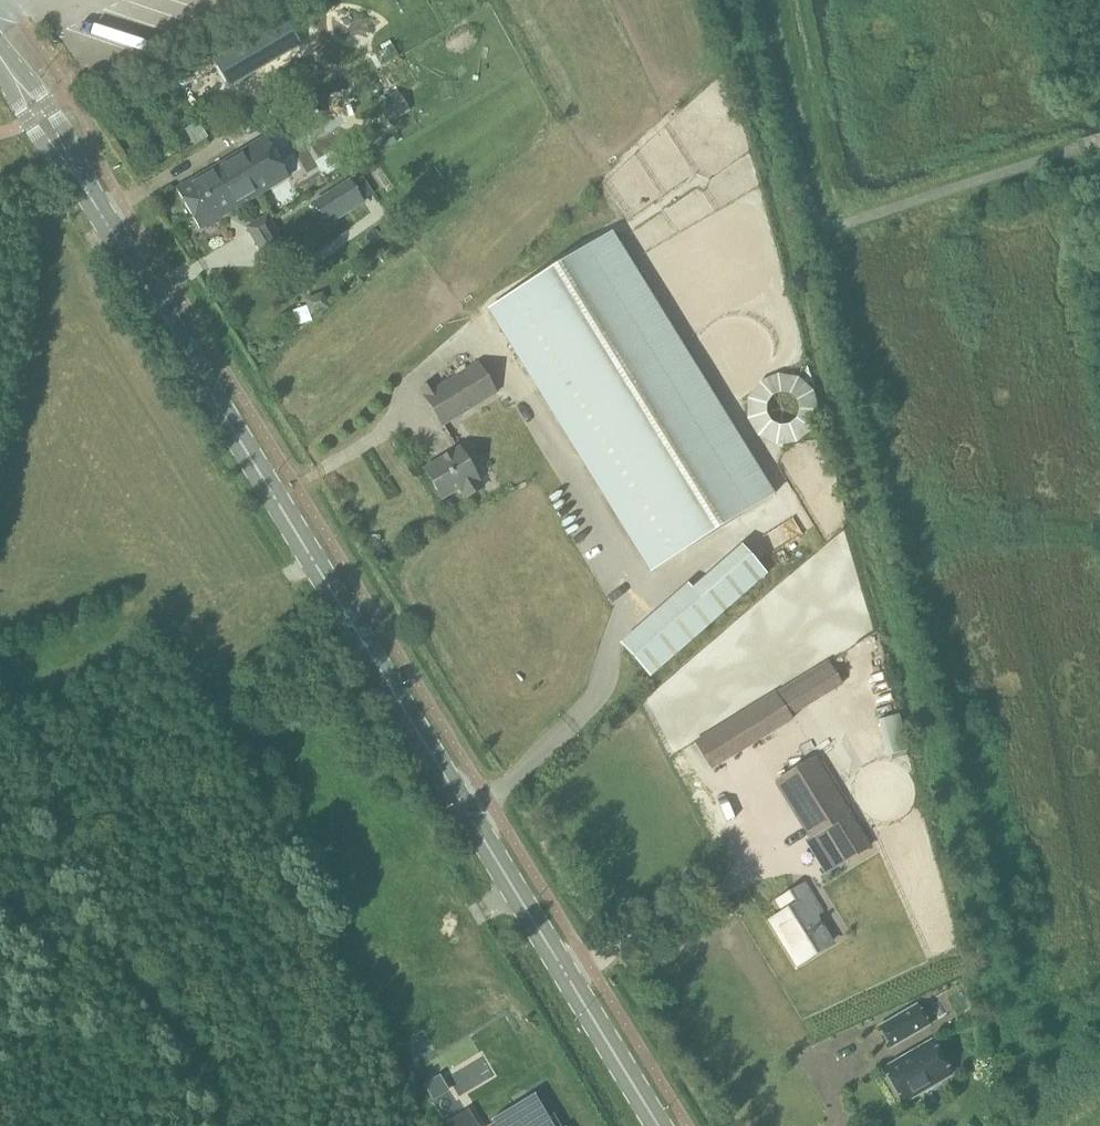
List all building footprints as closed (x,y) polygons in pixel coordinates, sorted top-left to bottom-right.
[(213,60),(229,88),(302,46),(286,18),(213,60)] [(190,73),(202,101),(213,96),(201,68),(190,73)] [(378,104),(389,123),(410,110),(398,92),(378,104)] [(178,190),(192,215),(211,204),(206,195),(217,189),(220,194),(247,178),(258,195),(289,177),(267,138),(178,190)] [(211,204),(192,215),(200,229),(204,226),(206,229),(216,224),(214,221),(258,195),(247,178),(220,194),(217,189),(206,195),(211,204)] [(312,203),(326,226),(365,202),(350,179),(312,203)] [(265,258),(280,249),(262,217),(243,227),(253,246),(257,244),(265,258)] [(614,234),(493,308),(653,571),(774,497),(614,234)] [(305,299),(311,316),(330,309),(323,292),(305,299)] [(423,395),(442,426),(496,393),(477,363),(436,387),(433,382),(421,390),(424,395),(423,395)] [(481,482),(459,447),(423,469),(442,500),(459,489),(462,494),(465,498),(482,488),(479,483),(481,482)] [(810,693),(800,678),(695,742),(712,769),(791,720),(784,709),(810,693)] [(815,759),(777,781),(812,838),(832,826),(838,835),(812,851),(826,873),(843,863),(869,847),(845,808),(817,762),(815,759)] [(822,759),(817,762),(845,808),(850,805),(822,759)] [(772,922),(779,935),(798,964),(831,944),(813,914),(820,911),(805,886),(774,905),(781,916),(772,922)] [(929,1027),(917,1005),(879,1028),(891,1049),(929,1027)] [(884,1071),(903,1103),(950,1075),(931,1043),(884,1071)] [(489,1125),(560,1125),(553,1114),(544,1119),(533,1100),(489,1125)]
